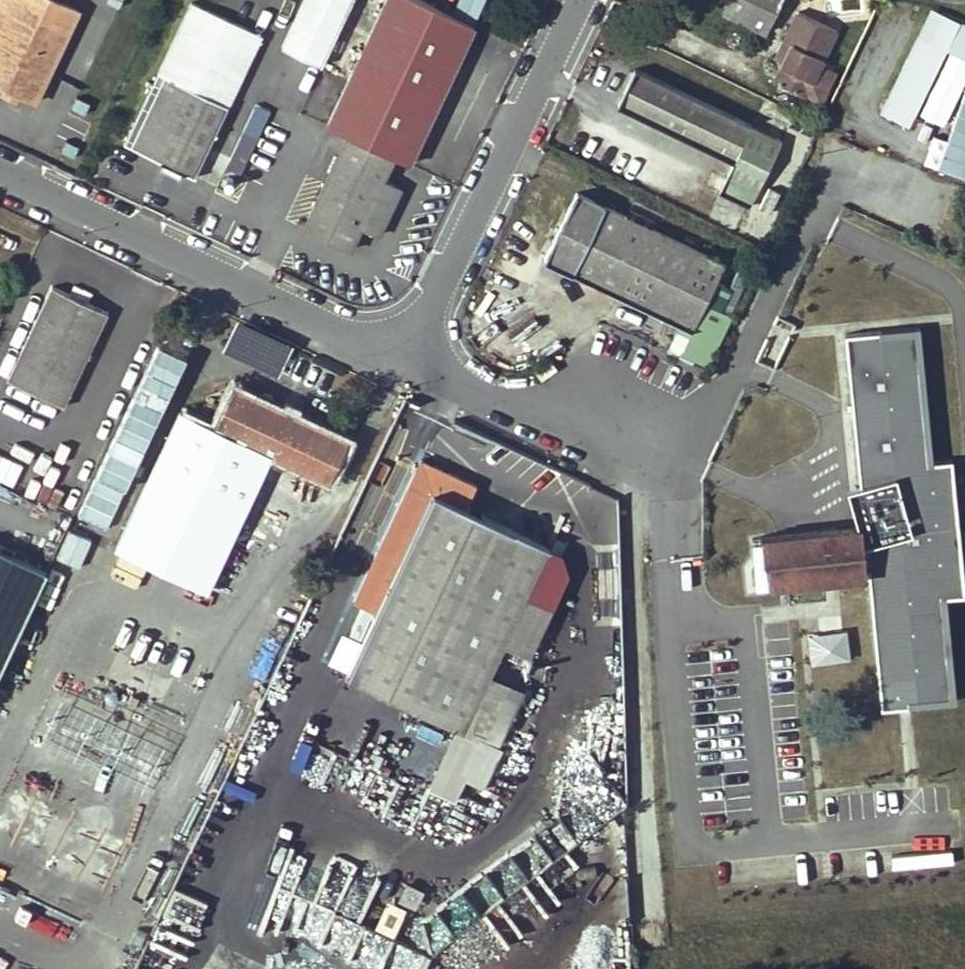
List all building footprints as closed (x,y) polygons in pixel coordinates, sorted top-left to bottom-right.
[(57,0),(2,0),(0,4),(0,86),(6,89),(8,86),(24,93),(23,97),(39,104),(80,11),(57,0)] [(126,144),(197,177),(280,0),(193,0),(126,144)] [(353,0),(306,0),(282,52),(321,70),(354,0),(353,0)] [(422,0),(387,0),(373,32),(453,70),(475,25),(422,0)] [(484,0),(457,0),(455,5),(478,15),(484,0)] [(781,0),(701,0),(765,32),(781,0)] [(964,55),(964,19),(927,4),(883,112),(912,124),(944,46),(964,55)] [(775,81),(806,95),(837,30),(798,11),(784,41),(793,44),(782,66),(775,81)] [(453,70),(373,32),(350,81),(430,117),(453,70)] [(784,41),(773,61),(782,66),(793,44),(784,41)] [(944,122),(964,77),(964,72),(947,64),(924,113),(944,122)] [(781,141),(636,69),(620,104),(735,161),(721,192),(750,207),(781,141)] [(941,171),(964,177),(964,75),(941,171)] [(430,117),(350,81),(329,127),(347,135),(395,157),(408,162),(430,117)] [(24,93),(8,86),(6,89),(3,95),(20,102),(23,97),(24,93)] [(402,189),(383,181),(395,157),(347,135),(325,184),(304,228),(351,250),(362,225),(381,234),(402,189)] [(709,187),(721,192),(726,180),(715,174),(709,187)] [(692,328),(724,263),(577,192),(545,257),(692,328)] [(64,405),(108,311),(53,286),(9,379),(64,405)] [(225,347),(281,369),(293,336),(238,315),(225,347)] [(870,569),(885,699),(963,690),(952,591),(964,590),(964,557),(953,455),(933,457),(918,323),(842,332),(864,524),(870,569)] [(182,410),(115,547),(207,590),(254,491),(272,453),(290,461),(328,480),(348,441),(234,387),(215,425),(182,410)] [(420,458),(377,550),(401,561),(346,675),(463,730),(550,547),(464,506),(476,484),(420,458)] [(98,461),(75,526),(115,540),(127,507),(113,502),(119,486),(101,480),(107,465),(98,461)] [(61,541),(0,511),(0,666),(61,541)] [(761,536),(766,581),(870,569),(864,524),(761,536)] [(808,632),(813,662),(852,656),(847,626),(808,632)] [(430,950),(333,907),(350,869),(332,861),(330,866),(311,857),(312,854),(284,842),(245,927),(339,968),(422,968),(430,950)] [(397,931),(405,904),(385,898),(377,926),(397,931)]
